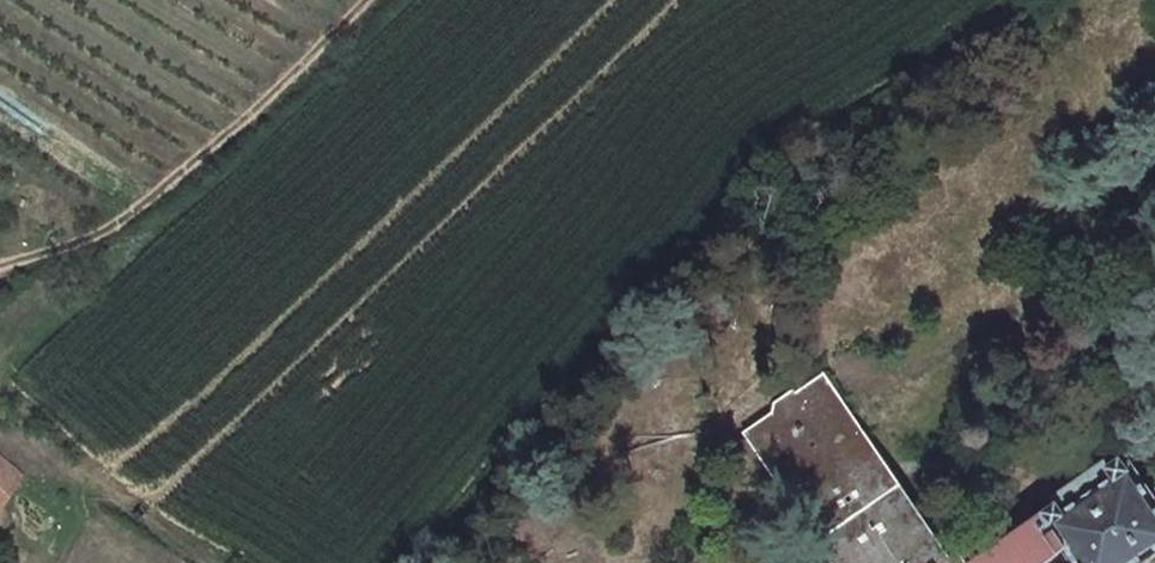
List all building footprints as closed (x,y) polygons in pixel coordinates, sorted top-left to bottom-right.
[(744,430),(837,562),(891,562),(939,531),(935,524),(841,395),(846,391),(831,371),(824,375),(819,368),(787,390),(793,401),(774,416),(770,411),(744,430)] [(891,562),(1127,562),(1154,545),(1154,483),(1150,487),(1123,449),(1104,463),(1100,458),(1052,489),(1056,495),(1040,505),(1045,512),(974,562),(962,546),(953,553),(939,531),(891,562)] [(28,479),(0,454),(0,509),(28,479)]
